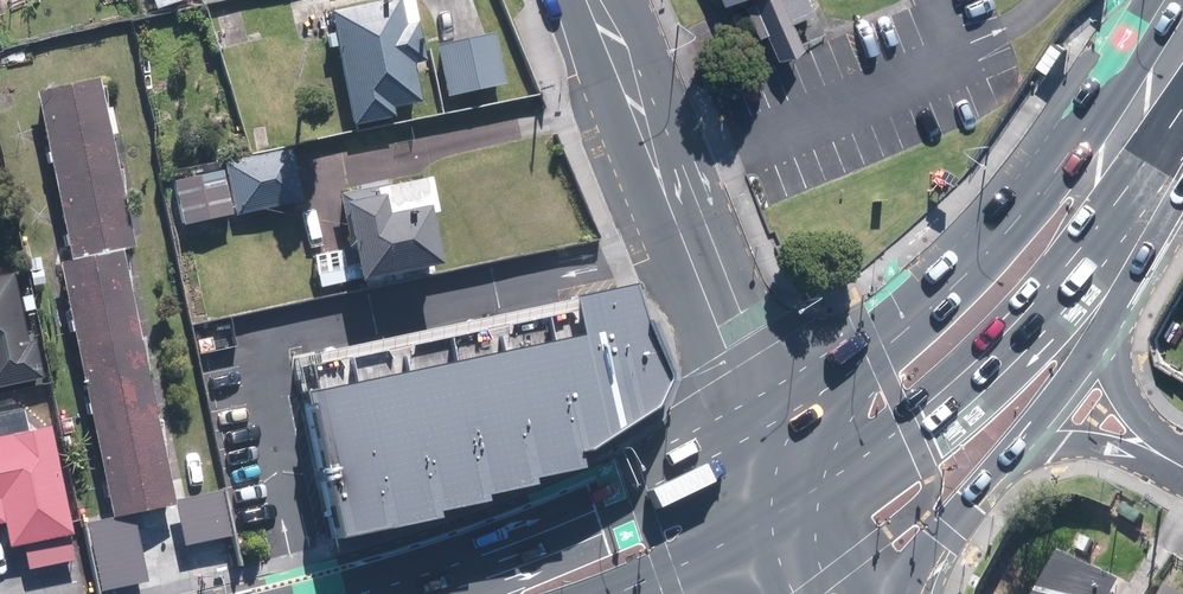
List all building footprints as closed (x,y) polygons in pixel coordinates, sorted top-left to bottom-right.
[(334,11),(361,130),(430,114),(419,62),(429,60),(421,22),(410,24),(404,0),(385,0),(334,11)] [(754,35),(767,30),(777,53),(802,42),(792,18),(816,8),(812,0),(738,0),(754,35)] [(501,32),(440,46),(456,114),(517,100),(501,32)] [(1058,40),(1042,65),(1051,71),(1067,46),(1058,40)] [(138,247),(103,78),(41,91),(76,260),(127,250),(138,247)] [(237,216),(304,201),(292,148),(225,163),(227,169),(236,211),(237,216)] [(173,181),(183,222),(236,211),(227,169),(173,181)] [(366,276),(446,259),(435,209),(444,207),(436,172),(391,182),(391,179),(342,190),(354,244),(345,246),(349,265),(363,262),(366,276)] [(76,260),(63,263),(115,517),(136,513),(176,503),(127,250),(76,260)] [(46,375),(38,339),(31,340),(17,273),(0,276),(0,385),(46,375)] [(312,387),(345,533),(445,510),(443,504),(492,494),(490,488),(539,477),(539,471),(586,460),(584,445),(593,443),(660,400),(674,368),(637,277),(578,291),(586,329),(312,387)] [(53,424),(31,429),(26,405),(0,411),(0,522),(7,521),(12,544),(75,531),(53,424)] [(176,503),(186,545),(233,534),(222,492),(176,503)] [(102,590),(150,580),(136,513),(115,517),(89,523),(102,590)] [(1068,549),(1041,593),(1121,593),(1129,579),(1068,549)] [(1181,583),(1174,593),(1182,593),(1182,584),(1181,583)]
